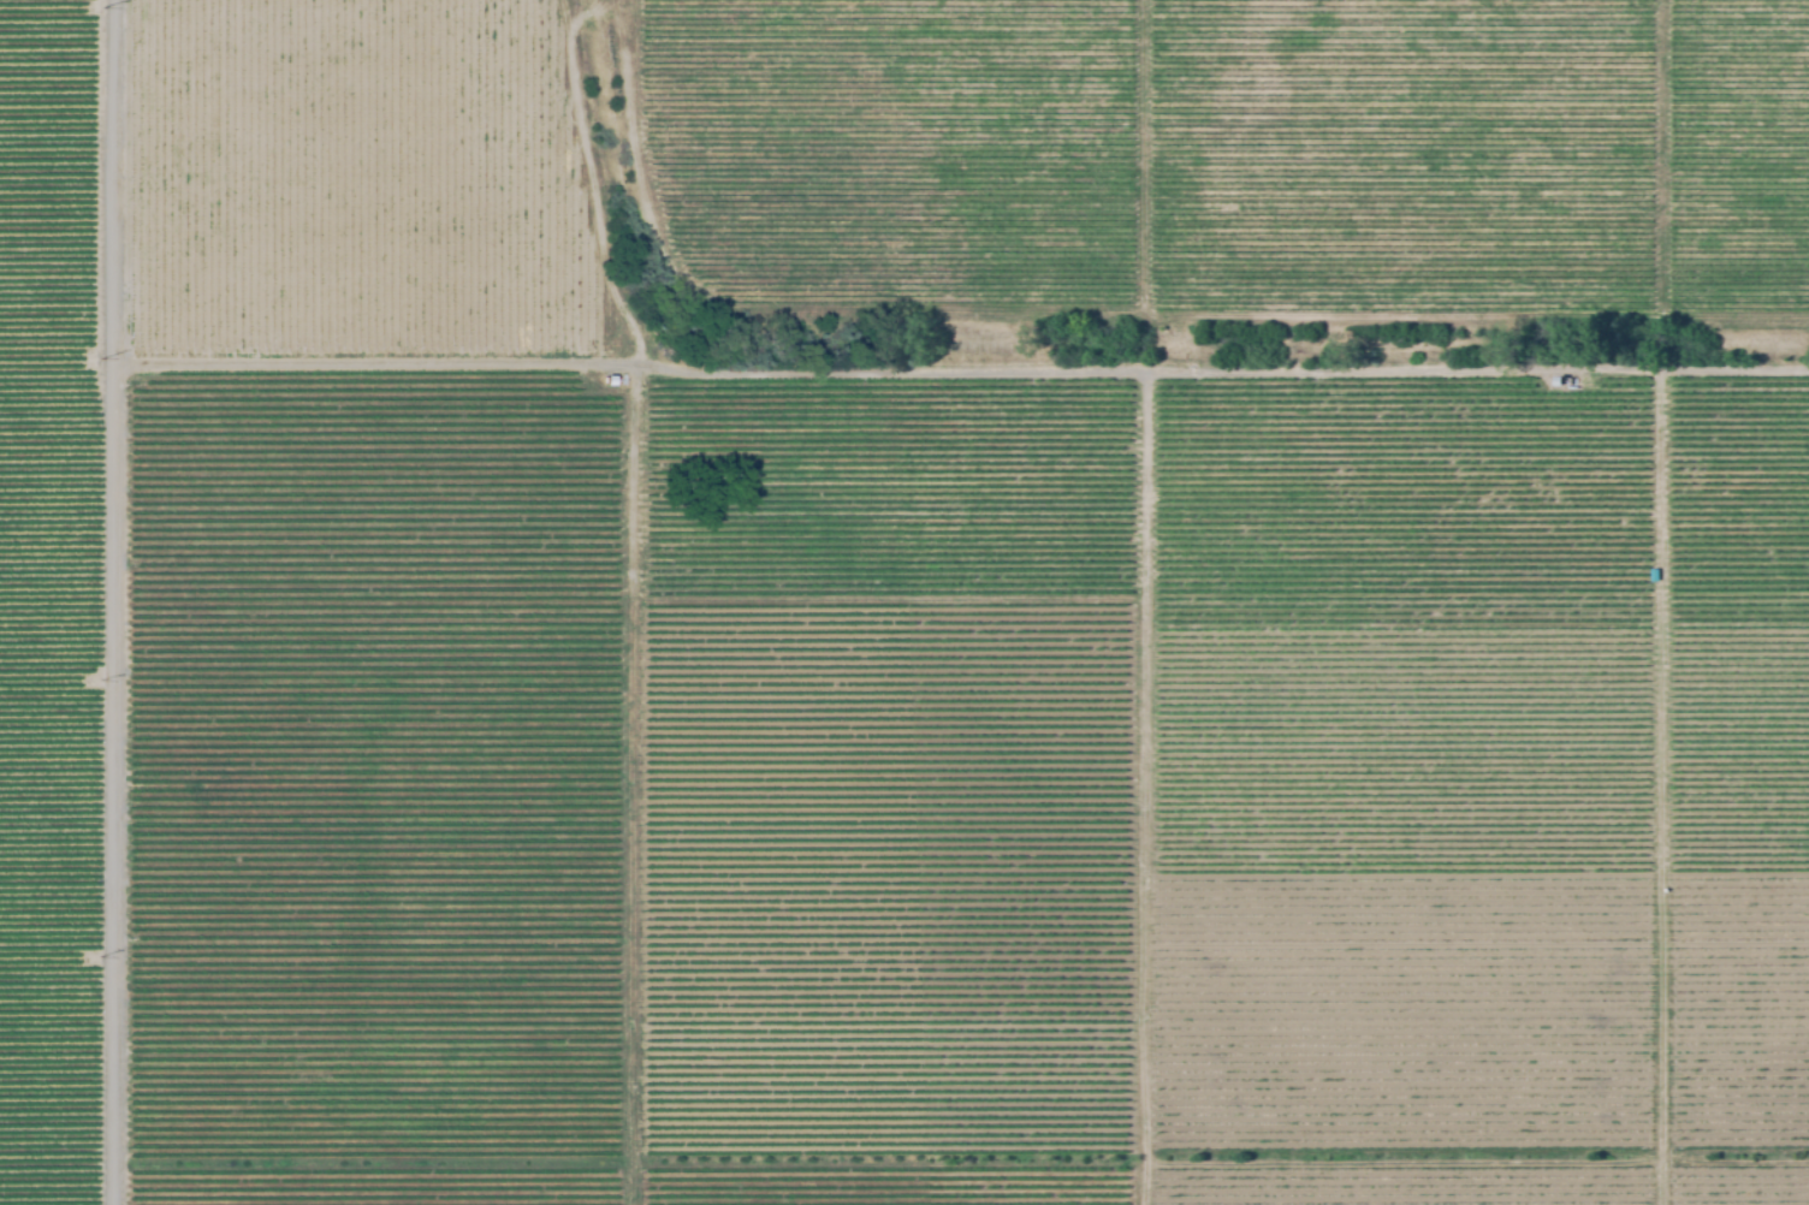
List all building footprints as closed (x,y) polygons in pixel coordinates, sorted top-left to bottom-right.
[(610,386),(601,386),(601,376),(610,376),(610,386)] [(1562,387),(1554,387),(1554,378),(1562,379),(1562,387)]
